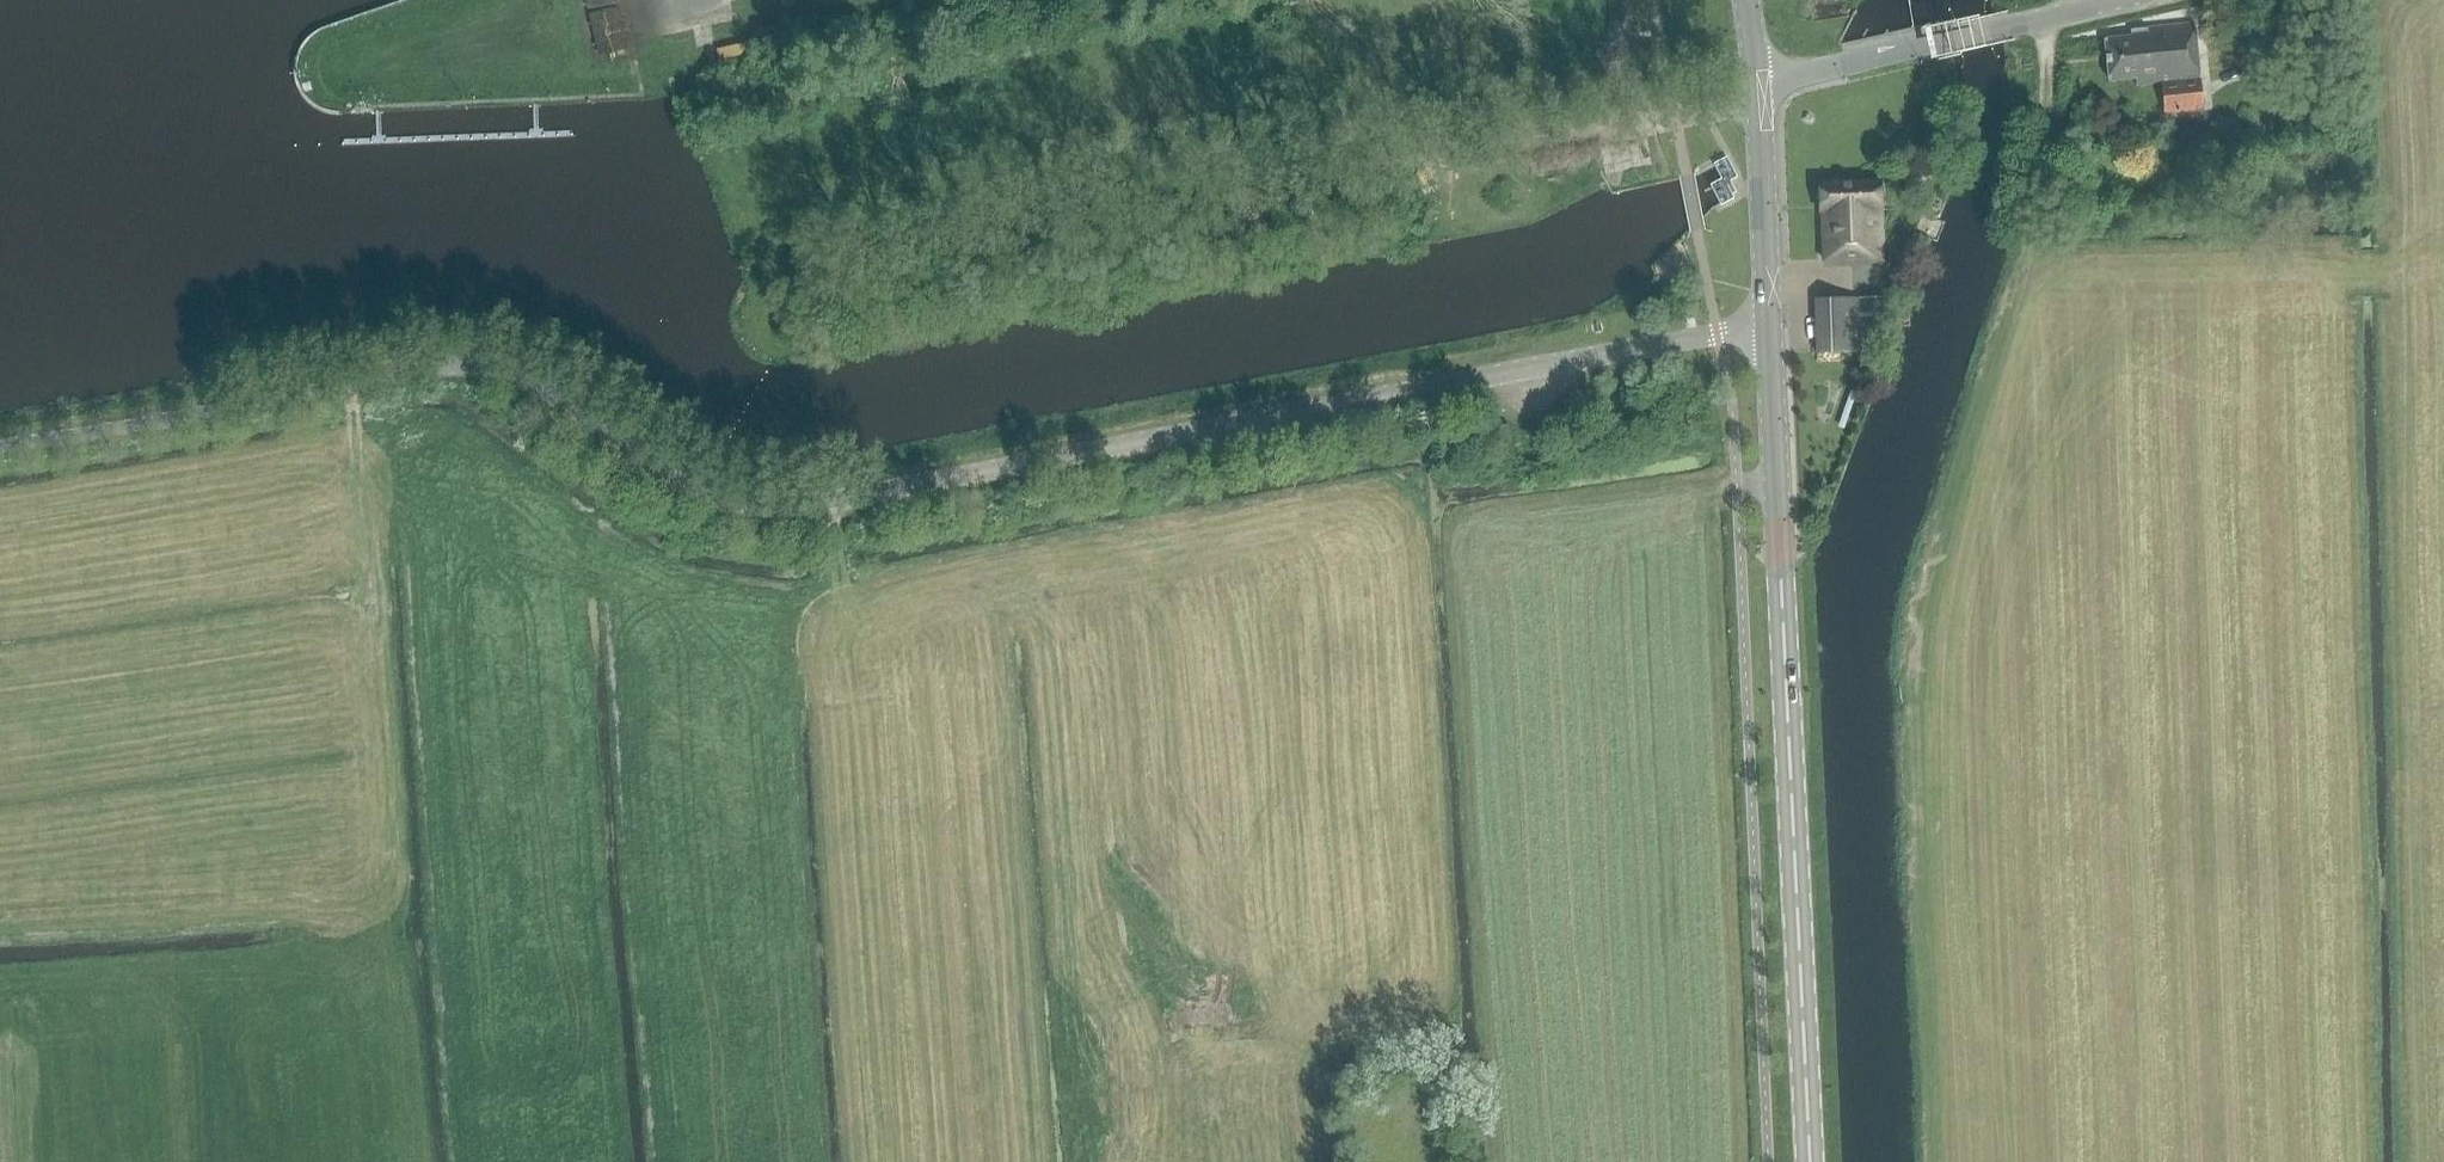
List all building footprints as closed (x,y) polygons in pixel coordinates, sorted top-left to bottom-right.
[(2194,24),(2146,27),(2146,28),(2130,30),(2130,38),(2106,39),(2109,82),(2135,80),(2135,86),(2161,85),(2163,115),(2200,112),(2194,24)] [(750,42),(723,49),(726,60),(753,52),(750,42)] [(1720,179),(1708,185),(1709,187),(1710,189),(1718,203),(1719,205),(1719,206),(1733,198),(1726,185),(1730,183),(1728,180),(1736,176),(1726,157),(1712,164),(1713,165),(1714,166),(1720,179)] [(1938,163),(1923,163),(1923,178),(1939,177),(1938,163)] [(1817,197),(1819,199),(1820,212),(1821,212),(1823,260),(1839,260),(1839,265),(1882,264),(1879,181),(1820,183),(1820,187),(1816,189),(1817,197)] [(1887,352),(1885,296),(1813,298),(1815,354),(1887,352)]
